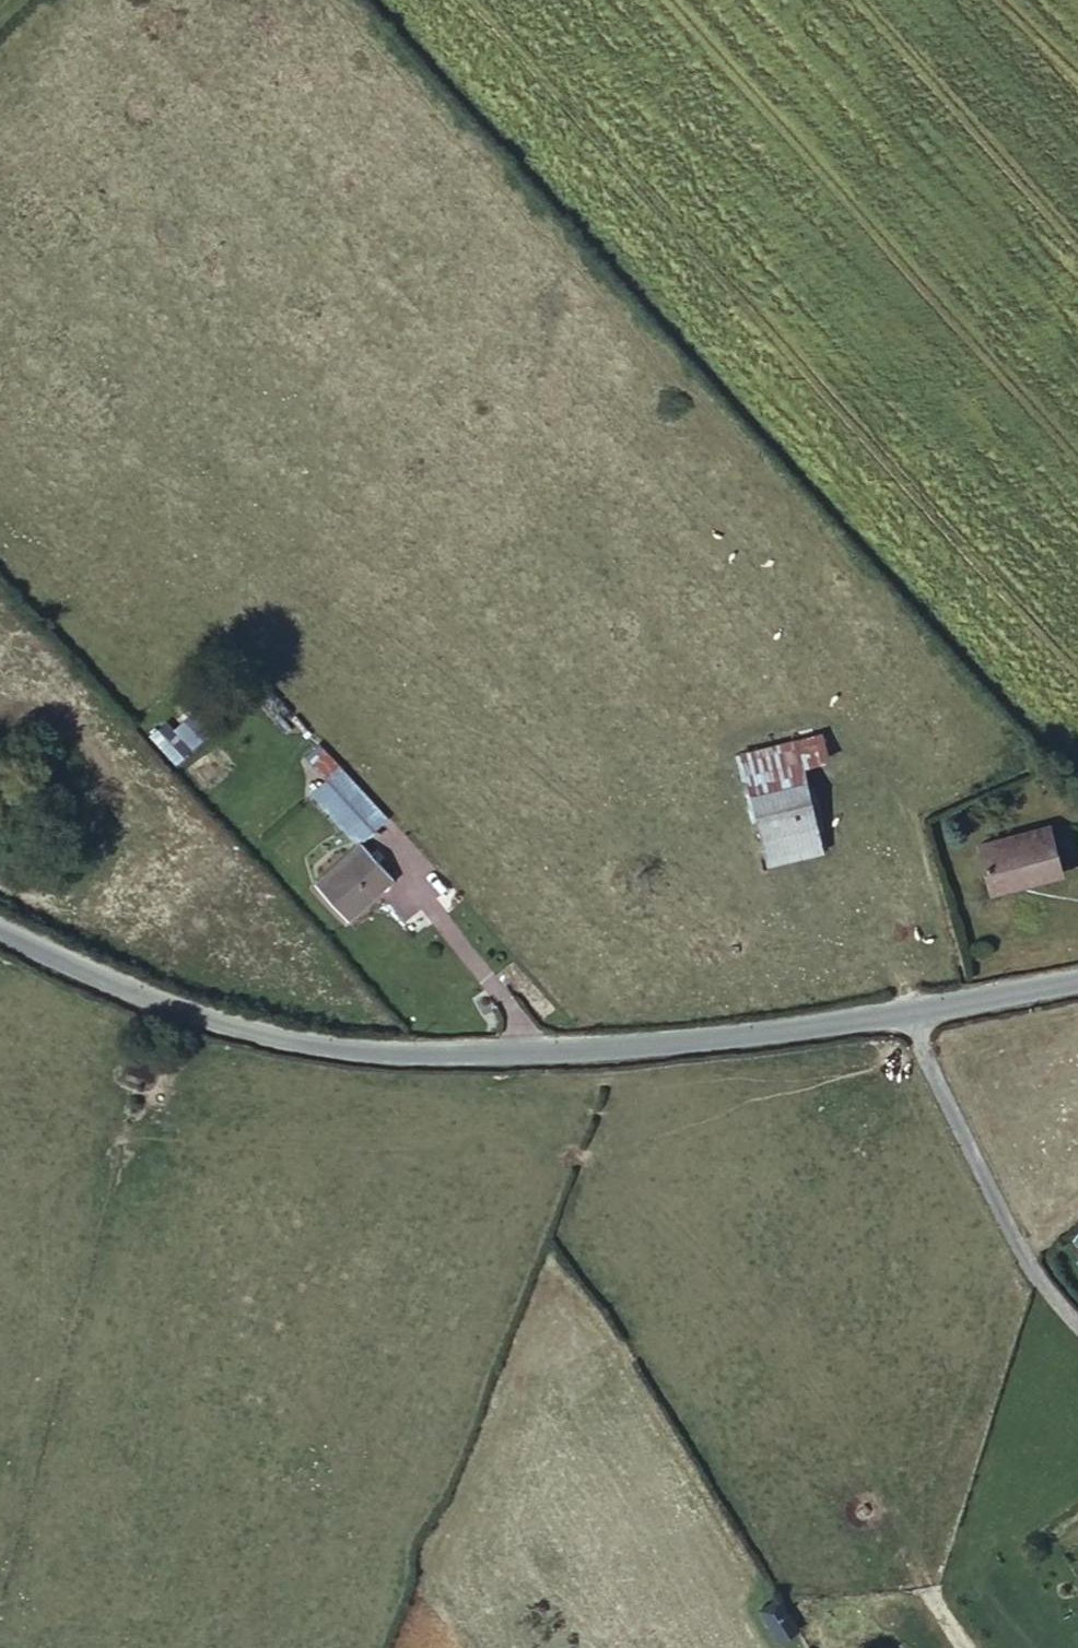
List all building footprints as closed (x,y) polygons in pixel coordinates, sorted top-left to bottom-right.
[(198,730),(183,716),(171,728),(182,745),(198,730)] [(161,736),(156,742),(169,757),(175,751),(161,736)] [(819,758),(812,737),(733,759),(760,865),(815,849),(794,766),(819,758)] [(325,783),(338,774),(319,754),(310,765),(325,783)] [(316,796),(334,817),(360,798),(338,774),(325,783),(316,796)] [(334,817),(361,848),(363,849),(384,828),(360,798),(334,817)] [(1015,878),(1017,887),(1061,876),(1047,825),(978,844),(989,885),(1015,878)] [(363,849),(361,848),(316,891),(349,926),(394,886),(363,849)] [(991,895),(1017,887),(1015,878),(989,885),(991,895)] [(1070,1240),(1059,1256),(1064,1261),(1067,1261),(1077,1270),(1077,1244),(1070,1240)] [(637,1370),(618,1343),(556,1375),(569,1403),(637,1370)] [(803,1631),(783,1599),(760,1614),(780,1647),(803,1631)]
